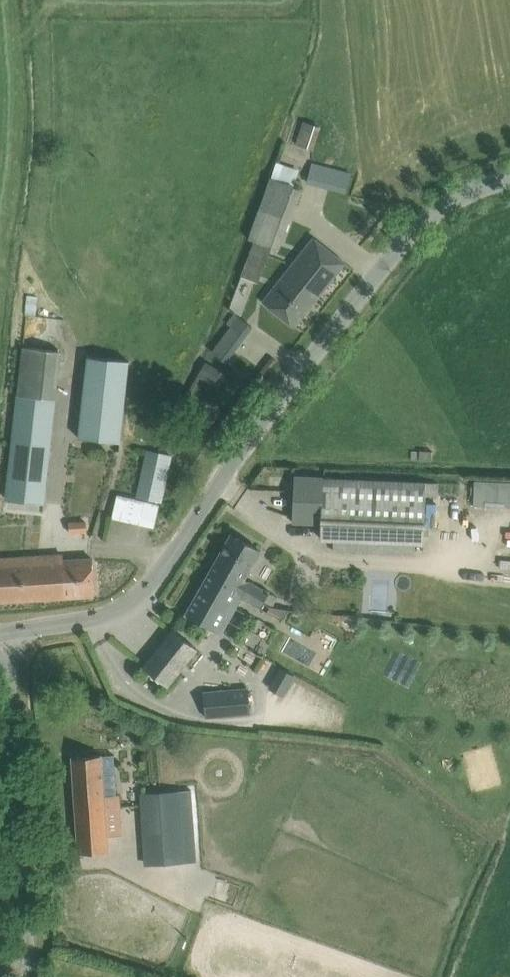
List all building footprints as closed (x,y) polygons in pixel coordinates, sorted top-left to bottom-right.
[(303,121),(295,142),(313,148),(320,128),(303,121)] [(312,163),(307,181),(346,191),(351,173),(312,163)] [(242,272),(262,280),(268,267),(270,267),(300,188),(272,178),(249,241),(253,243),(242,272)] [(314,237),(263,302),(294,327),(345,262),(314,237)] [(236,314),(212,352),(226,362),(252,326),(236,314)] [(45,501),(61,351),(24,347),(6,498),(45,501)] [(120,442),(127,383),(129,361),(88,356),(79,438),(115,442),(120,442)] [(205,361),(197,376),(211,384),(220,370),(205,361)] [(66,490),(76,492),(68,533),(94,538),(110,450),(84,445),(83,453),(73,451),(66,490)] [(148,450),(137,499),(144,501),(138,524),(152,527),(158,504),(160,504),(171,455),(148,450)] [(424,543),(426,508),(427,483),(295,477),(293,521),(322,523),(321,538),(424,543)] [(231,534),(186,614),(221,634),(241,598),(260,608),(269,592),(245,579),(261,551),(231,534)] [(0,559),(0,601),(95,595),(93,558),(64,560),(63,555),(0,559)] [(257,617),(245,646),(268,656),(280,627),(257,617)] [(173,629),(144,667),(167,686),(197,648),(173,629)] [(248,689),(204,693),(206,717),(250,713),(248,689)] [(105,796),(103,775),(102,755),(72,757),(79,853),(108,851),(106,808),(120,807),(119,795),(105,796)] [(145,867),(194,863),(189,796),(140,800),(145,867)]
